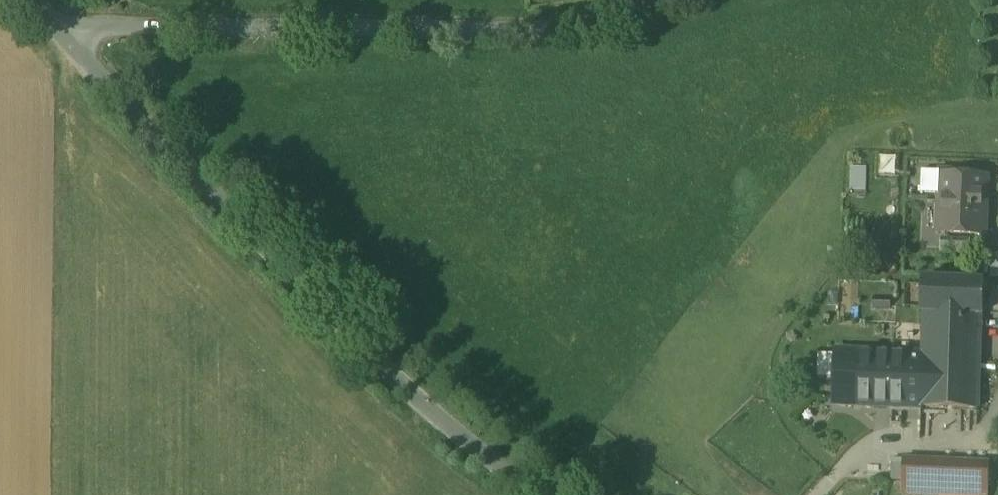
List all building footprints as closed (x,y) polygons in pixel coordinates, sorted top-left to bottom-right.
[(965,172),(941,171),(938,233),(987,234),(988,177),(965,176),(965,172)] [(984,282),(922,280),(920,311),(924,311),(978,313),(982,313),(984,282)] [(893,303),(895,283),(882,282),(880,302),(893,303)] [(978,313),(924,311),(922,356),(919,407),(974,409),(978,313)] [(922,356),(836,352),(834,403),(919,407),(922,356)] [(903,460),(901,494),(924,494),(988,494),(990,464),(903,460)]
